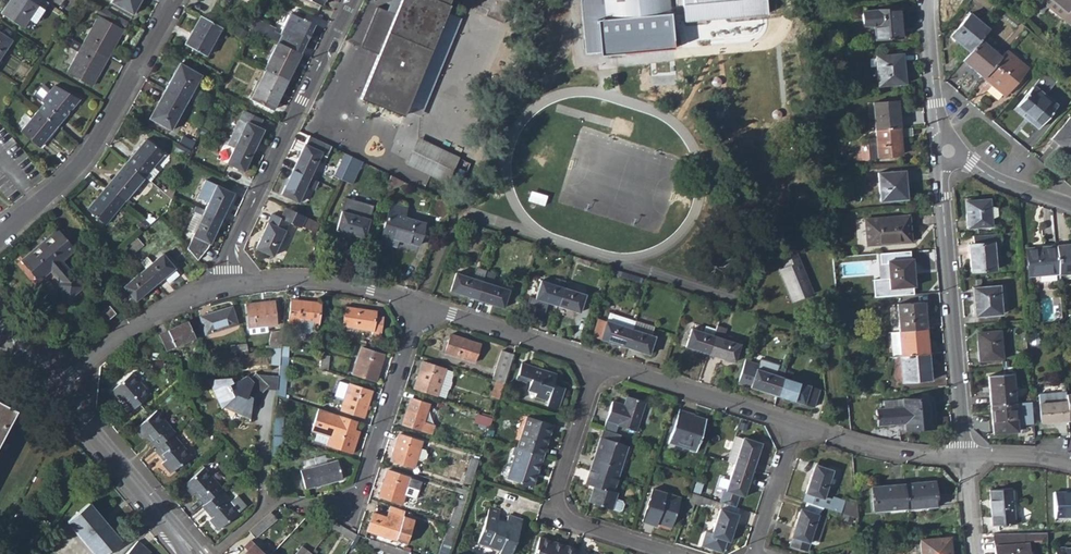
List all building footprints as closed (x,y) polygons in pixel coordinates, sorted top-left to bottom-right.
[(25,24),(21,21),(33,3),(28,0),(10,0),(1,13),(22,28),(25,24)] [(110,2),(129,12),(136,0),(111,0),(110,2)] [(438,0),(399,0),(398,5),(394,14),(385,10),(376,7),(360,47),(378,54),(360,98),(403,116),(405,110),(446,12),(449,4),(448,4),(438,0)] [(585,54),(608,52),(609,55),(673,50),(668,0),(580,0),(585,54)] [(684,20),(768,11),(767,0),(682,0),(684,20)] [(1067,26),(1070,22),(1070,0),(1039,0),(1038,2),(1067,26)] [(28,20),(35,24),(44,10),(33,3),(21,21),(25,24),(28,20)] [(394,14),(398,5),(396,4),(394,4),(393,4),(392,5),(391,5),(390,5),(389,6),(388,7),(387,8),(386,9),(385,10),(394,14)] [(874,24),(876,39),(900,35),(897,6),(861,10),(862,24),(874,24)] [(446,12),(405,110),(420,116),(461,18),(446,12)] [(950,36),(968,52),(979,38),(988,28),(969,13),(950,36)] [(280,34),(274,31),(266,27),(262,34),(278,41),(300,53),(314,24),(303,19),(303,20),(290,14),(280,34)] [(98,15),(82,44),(107,58),(111,51),(110,50),(122,28),(98,15)] [(203,54),(219,26),(200,15),(192,30),(191,29),(183,43),(203,54)] [(251,29),(262,34),(266,27),(274,31),(275,29),(255,19),(251,29)] [(10,41),(0,35),(0,56),(10,41)] [(961,60),(982,78),(1000,56),(979,38),(968,52),(961,60)] [(278,41),(264,69),(266,70),(287,80),(300,53),(278,41)] [(103,65),(107,58),(82,44),(67,71),(91,85),(102,64),(103,65)] [(1027,67),(1006,50),(1000,56),(982,78),(1004,96),(1027,67)] [(874,55),(877,85),(904,83),(901,53),(874,55)] [(174,73),(164,90),(186,102),(188,98),(194,88),(200,76),(181,65),(176,74),(174,73)] [(274,110),(287,80),(266,70),(261,81),(259,80),(250,99),(274,110)] [(653,74),(652,91),(678,92),(678,75),(653,74)] [(42,102),(37,108),(38,109),(57,125),(78,98),(53,85),(40,100),(42,102)] [(1033,86),(1016,107),(1040,127),(1057,106),(1033,86)] [(188,98),(196,102),(202,91),(194,88),(188,98)] [(171,130),(186,102),(164,90),(157,102),(160,104),(152,119),(171,130)] [(871,102),(873,129),(900,127),(897,100),(871,102)] [(39,147),(57,125),(38,109),(31,118),(25,114),(22,117),(27,122),(20,131),(39,147)] [(244,112),(231,139),(238,143),(254,150),(263,129),(260,127),(263,121),(244,112)] [(1070,157),(1070,120),(1069,118),(1050,140),(1070,157)] [(901,143),(900,127),(873,129),(874,137),(865,138),(867,158),(899,155),(898,143),(901,143)] [(298,157),(293,168),(310,176),(321,153),(327,156),(332,145),(309,134),(301,152),(298,157)] [(442,148),(418,137),(407,163),(432,173),(442,148)] [(147,138),(127,161),(144,176),(152,167),(163,153),(147,138)] [(180,138),(177,143),(190,150),(193,144),(180,138)] [(186,156),(190,150),(177,143),(174,150),(186,156)] [(244,172),(254,150),(238,143),(228,164),(244,172)] [(458,154),(442,148),(432,173),(448,179),(458,154)] [(345,152),(338,168),(344,171),(351,155),(345,152)] [(352,184),(363,160),(351,155),(344,171),(341,178),(340,179),(352,184)] [(123,200),(144,176),(127,161),(106,187),(123,200)] [(144,176),(149,180),(157,171),(152,167),(144,176)] [(314,190),(319,181),(310,176),(293,168),(281,194),(297,202),(306,186),(314,190)] [(335,175),(341,178),(344,171),(338,168),(335,175)] [(875,173),(878,202),(897,200),(896,188),(903,187),(902,171),(875,173)] [(196,206),(203,210),(216,184),(207,180),(196,206)] [(216,184),(203,210),(222,219),(234,192),(216,184)] [(103,223),(123,200),(106,187),(86,210),(103,223)] [(431,211),(441,215),(447,201),(441,198),(437,196),(431,211)] [(991,226),(990,220),(989,207),(989,199),(965,201),(968,227),(991,226)] [(441,215),(446,217),(451,202),(447,201),(441,215)] [(391,202),(379,242),(390,246),(394,238),(415,244),(423,222),(405,216),(407,208),(391,202)] [(208,249),(222,219),(203,210),(196,206),(194,205),(193,209),(202,214),(186,246),(197,260),(208,249)] [(301,225),(307,227),(311,218),(286,207),(281,217),(271,213),(255,248),(272,256),(289,222),(300,227),(301,225)] [(342,211),(336,230),(362,237),(368,219),(342,211)] [(863,220),(865,246),(908,241),(906,216),(863,220)] [(307,227),(316,231),(320,223),(311,218),(307,227)] [(57,230),(22,260),(38,279),(50,270),(58,281),(55,284),(68,298),(83,286),(61,260),(73,249),(57,230)] [(969,245),(972,272),(996,269),(994,245),(1002,244),(1001,233),(973,236),(974,244),(969,245)] [(142,244),(135,236),(124,245),(131,254),(142,244)] [(1055,246),(1058,273),(1070,272),(1070,244),(1055,246)] [(1026,276),(1058,273),(1055,246),(1024,249),(1026,276)] [(160,254),(151,262),(144,268),(156,282),(162,276),(172,269),(172,268),(160,254)] [(779,271),(793,304),(812,296),(795,255),(781,261),(784,269),(779,271)] [(139,262),(144,268),(151,262),(146,256),(139,262)] [(886,261),(889,290),(913,287),(910,259),(886,261)] [(641,282),(642,277),(612,267),(611,272),(641,282)] [(135,300),(156,282),(144,268),(122,286),(135,300)] [(452,291),(478,299),(487,270),(480,268),(476,278),(457,272),(452,291)] [(162,276),(169,283),(178,275),(172,269),(162,276)] [(495,273),(487,270),(478,299),(503,307),(509,289),(492,284),(495,273)] [(536,299),(558,306),(565,282),(554,279),(553,283),(542,280),(536,299)] [(575,286),(565,282),(558,306),(579,313),(585,294),(574,290),(575,286)] [(973,288),(976,317),(1001,314),(998,285),(973,288)] [(288,323),(296,323),(311,325),(317,326),(319,302),(290,299),(288,323)] [(272,300),(245,303),(249,329),(275,325),(272,300)] [(894,304),(896,332),(924,329),(922,302),(894,304)] [(109,305),(100,313),(107,320),(115,312),(109,305)] [(231,307),(198,317),(203,335),(237,325),(231,307)] [(344,308),(342,326),(370,330),(369,339),(379,340),(381,317),(374,316),(375,311),(344,308)] [(601,339),(627,348),(635,323),(609,315),(607,322),(601,339)] [(601,339),(607,322),(599,320),(593,337),(601,339)] [(653,327),(636,321),(635,323),(627,348),(648,354),(654,336),(650,335),(653,327)] [(187,322),(159,335),(167,350),(194,337),(187,322)] [(298,333),(305,333),(311,330),(311,325),(296,323),(296,329),(298,333)] [(727,328),(717,325),(716,330),(708,354),(733,362),(739,344),(724,338),(727,328)] [(686,347),(708,354),(716,330),(705,327),(703,331),(691,328),(686,347)] [(926,354),(924,329),(896,332),(898,356),(926,354)] [(1000,330),(977,332),(978,340),(976,340),(978,360),(1002,358),(1000,330)] [(888,332),(890,357),(898,356),(896,332),(888,332)] [(450,333),(443,353),(474,363),(480,343),(450,333)] [(230,345),(231,352),(233,352),(243,351),(248,351),(246,343),(230,345)] [(359,347),(351,373),(373,381),(381,355),(359,347)] [(270,367),(278,368),(279,356),(280,349),(271,350),(270,367)] [(233,352),(234,360),(244,360),(243,351),(233,352)] [(495,370),(506,373),(512,354),(501,351),(495,370)] [(928,379),(926,354),(898,356),(900,381),(928,379)] [(284,397),(287,358),(279,356),(278,368),(276,395),(284,397)] [(758,365),(746,360),(738,383),(778,396),(783,378),(757,370),(758,365)] [(423,363),(415,388),(444,398),(448,388),(450,389),(453,381),(451,380),(453,373),(423,363)] [(546,402),(545,406),(557,410),(563,389),(553,385),(556,374),(522,363),(517,380),(526,383),(528,378),(530,379),(527,391),(535,394),(534,398),(546,402)] [(495,381),(503,383),(506,373),(495,370),(492,379),(495,381)] [(794,373),(786,371),(783,378),(778,396),(811,407),(816,389),(791,381),(794,373)] [(149,393),(131,372),(110,391),(119,400),(121,398),(131,409),(149,393)] [(268,385),(255,373),(249,378),(246,375),(237,379),(236,377),(208,380),(222,406),(249,419),(251,397),(249,395),(252,391),(257,395),(268,385)] [(988,376),(990,405),(1015,403),(1012,374),(988,376)] [(490,396),(498,399),(498,398),(503,383),(495,381),(490,396)] [(347,384),(339,410),(362,417),(370,392),(347,384)] [(1040,423),(1068,420),(1066,400),(1066,395),(1065,393),(1038,395),(1040,423)] [(929,395),(902,398),(902,405),(882,407),(874,408),(877,426),(904,424),(905,431),(933,428),(929,395)] [(613,401),(606,421),(617,425),(635,431),(644,402),(626,396),(624,404),(613,401)] [(411,398),(403,424),(432,433),(435,425),(424,421),(429,405),(411,398)] [(881,400),(882,407),(902,405),(902,398),(881,400)] [(1031,401),(1015,403),(990,405),(992,433),(1017,431),(1017,424),(1032,423),(1031,401)] [(15,410),(0,402),(0,439),(15,410)] [(353,429),(355,421),(318,408),(317,408),(310,430),(315,432),(328,436),(325,444),(325,445),(337,449),(337,446),(341,448),(340,450),(351,453),(358,430),(353,429)] [(678,409),(667,443),(695,452),(705,419),(694,415),(694,414),(678,409)] [(145,436),(156,447),(173,433),(174,431),(156,410),(133,428),(142,439),(145,436)] [(474,423),(489,428),(492,419),(476,414),(474,423)] [(526,417),(515,447),(541,456),(551,425),(526,417)] [(603,428),(615,432),(617,425),(606,421),(603,428)] [(599,437),(616,443),(620,433),(615,432),(603,428),(602,428),(599,437)] [(494,430),(488,429),(486,438),(491,440),(494,430)] [(328,436),(315,432),(313,440),(325,444),(328,436)] [(191,454),(173,433),(156,447),(153,449),(163,461),(161,463),(169,473),(191,454)] [(281,449),(282,436),(273,433),(272,448),(281,449)] [(399,435),(391,460),(413,467),(416,459),(421,459),(425,457),(426,453),(425,449),(420,448),(422,442),(399,435)] [(599,437),(589,467),(618,476),(628,446),(616,443),(599,437)] [(726,463),(733,465),(741,439),(734,437),(726,463)] [(742,437),(741,439),(733,465),(750,471),(759,443),(742,437)] [(531,487),(541,456),(515,447),(513,447),(511,454),(513,455),(505,478),(531,487)] [(463,481),(471,483),(473,476),(478,460),(471,458),(463,481)] [(301,470),(306,488),(343,478),(338,459),(301,470)] [(814,464),(805,493),(823,499),(832,470),(814,464)] [(723,488),(719,502),(721,503),(734,507),(738,495),(743,495),(750,471),(733,465),(726,489),(723,488)] [(193,493),(203,504),(220,490),(222,488),(203,467),(182,485),(191,494),(193,493)] [(614,491),(618,476),(589,467),(584,483),(592,486),(587,501),(611,509),(614,500),(617,492),(614,491)] [(386,472),(378,497),(402,503),(405,494),(413,496),(415,489),(417,490),(420,482),(386,472)] [(923,483),(904,485),(906,509),(937,505),(934,480),(923,481),(923,483)] [(875,512),(906,509),(904,485),(904,483),(872,487),(875,512)] [(990,490),(993,524),(1013,523),(1011,488),(990,490)] [(229,501),(220,490),(203,504),(201,506),(211,517),(208,520),(217,529),(245,505),(236,494),(229,501)] [(456,498),(447,524),(456,527),(468,491),(463,490),(460,499),(456,498)] [(652,490),(642,521),(656,526),(657,523),(670,528),(679,499),(652,490)] [(1053,516),(1070,515),(1070,492),(1053,492),(1053,516)] [(688,502),(698,505),(701,496),(691,493),(688,502)] [(845,497),(839,513),(856,518),(855,500),(845,497)] [(621,502),(614,500),(611,509),(618,511),(620,510),(622,504),(621,502)] [(66,521),(73,529),(76,527),(94,550),(92,552),(94,553),(104,553),(119,541),(88,503),(66,521)] [(719,507),(737,514),(738,508),(734,507),(721,503),(719,507)] [(405,511),(389,506),(388,510),(403,515),(405,511)] [(478,541),(498,549),(497,553),(498,553),(510,553),(520,519),(507,514),(505,521),(497,519),(499,511),(489,507),(478,541)] [(728,541),(737,514),(719,507),(711,532),(704,531),(700,546),(717,551),(722,549),(724,540),(728,541)] [(793,539),(790,547),(807,553),(810,544),(809,544),(818,515),(800,509),(791,538),(793,539)] [(403,515),(388,510),(386,516),(373,512),(367,531),(405,543),(413,518),(403,515)] [(441,553),(448,553),(456,527),(447,524),(442,540),(445,542),(441,553)] [(1026,532),(1027,541),(1047,540),(1046,531),(1026,532)] [(1026,532),(1011,532),(993,533),(995,553),(1033,553),(1032,549),(1027,549),(1027,541),(1026,532)] [(920,553),(949,553),(947,536),(919,539),(920,553)] [(367,545),(378,548),(380,542),(369,538),(367,545)] [(575,552),(576,550),(539,538),(534,553),(574,553),(575,552)] [(249,539),(242,546),(245,549),(241,553),(265,553),(249,539)] [(137,541),(125,553),(149,553),(150,553),(137,541)] [(390,553),(410,553),(411,552),(380,542),(378,548),(377,550),(390,553)] [(1054,553),(1070,553),(1070,546),(1054,546),(1054,553)]
